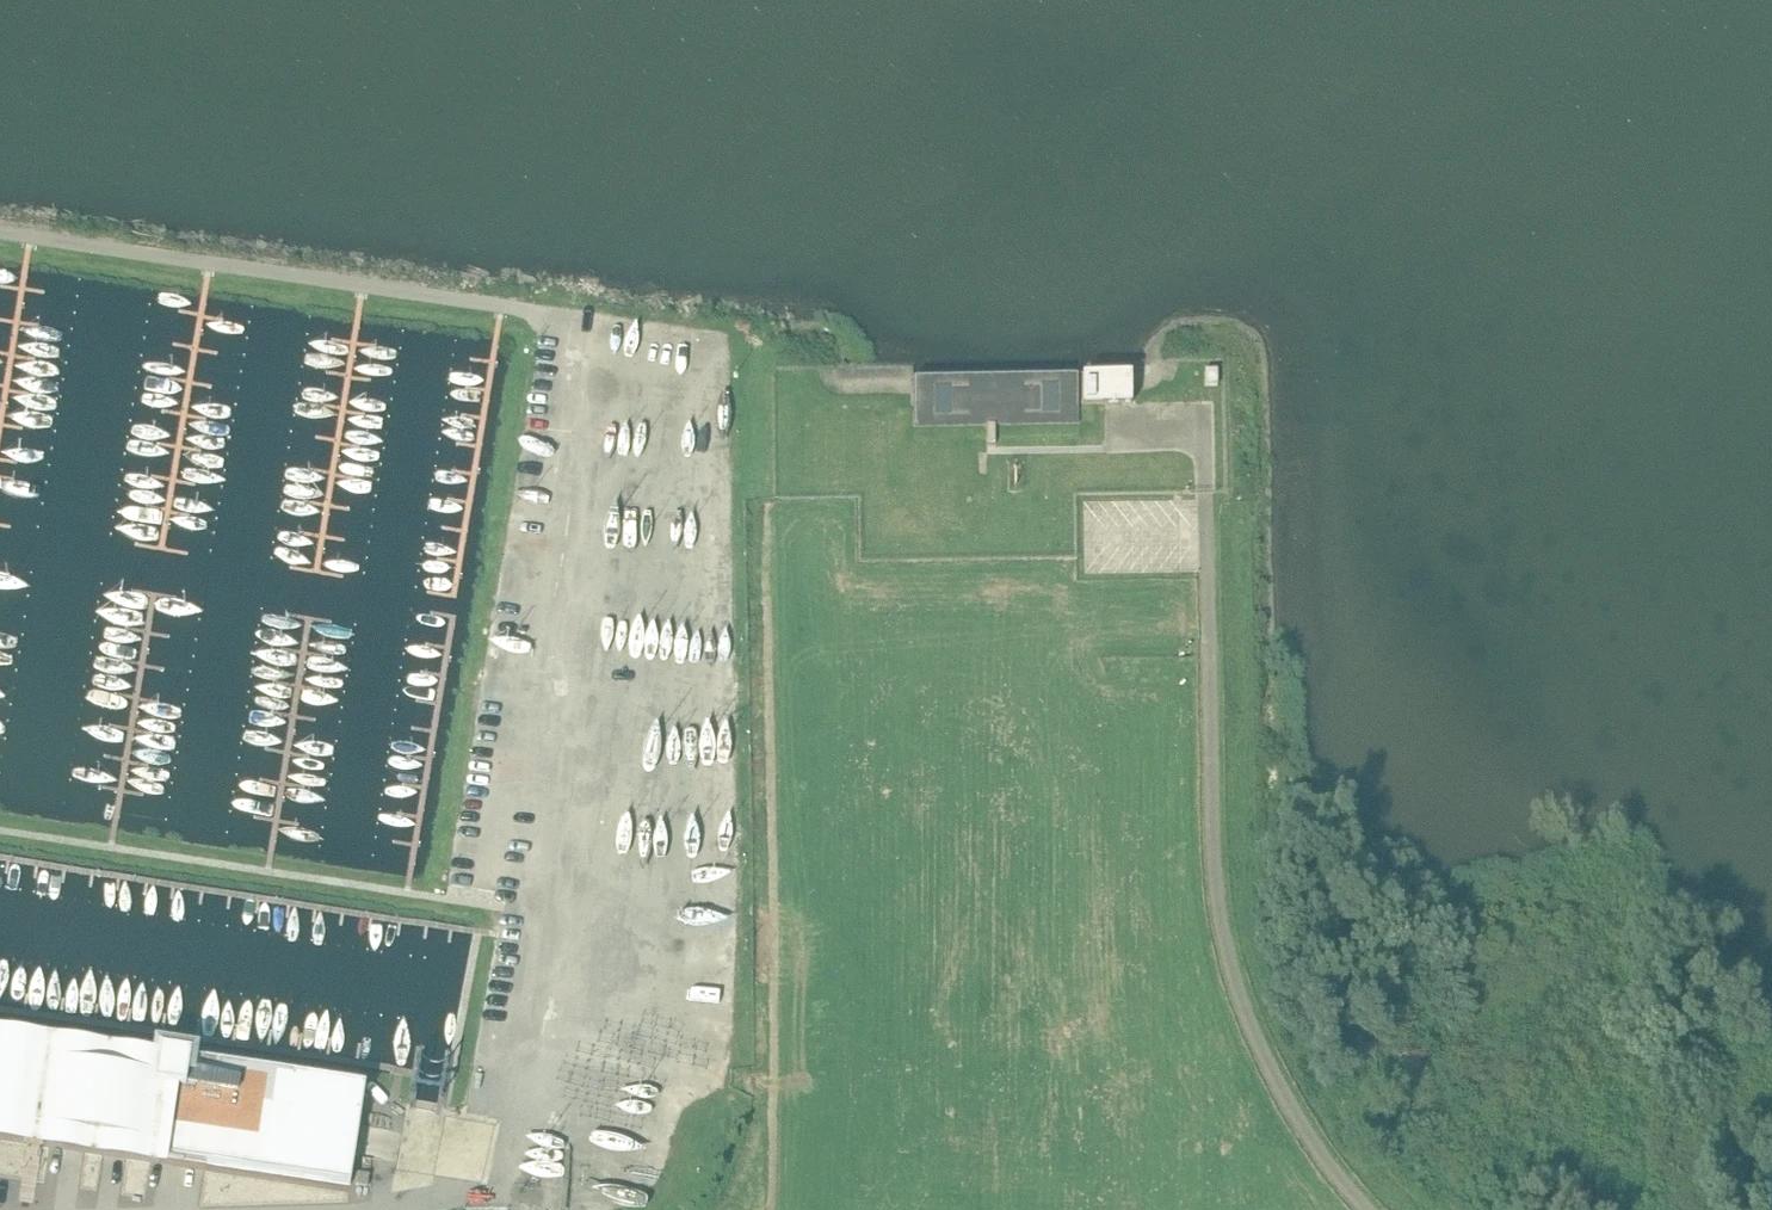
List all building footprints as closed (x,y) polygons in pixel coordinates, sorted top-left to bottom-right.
[(1218,385),(1218,369),(1205,369),(1205,385),(1218,385)] [(1083,404),(1105,404),(1131,403),(1131,374),(1083,375),(1083,404)] [(995,444),(995,424),(1079,423),(1078,376),(913,378),(914,426),(987,425),(987,444),(995,444)] [(155,1076),(0,1053),(0,1126),(345,1176),(358,1086),(158,1057),(155,1076)]
